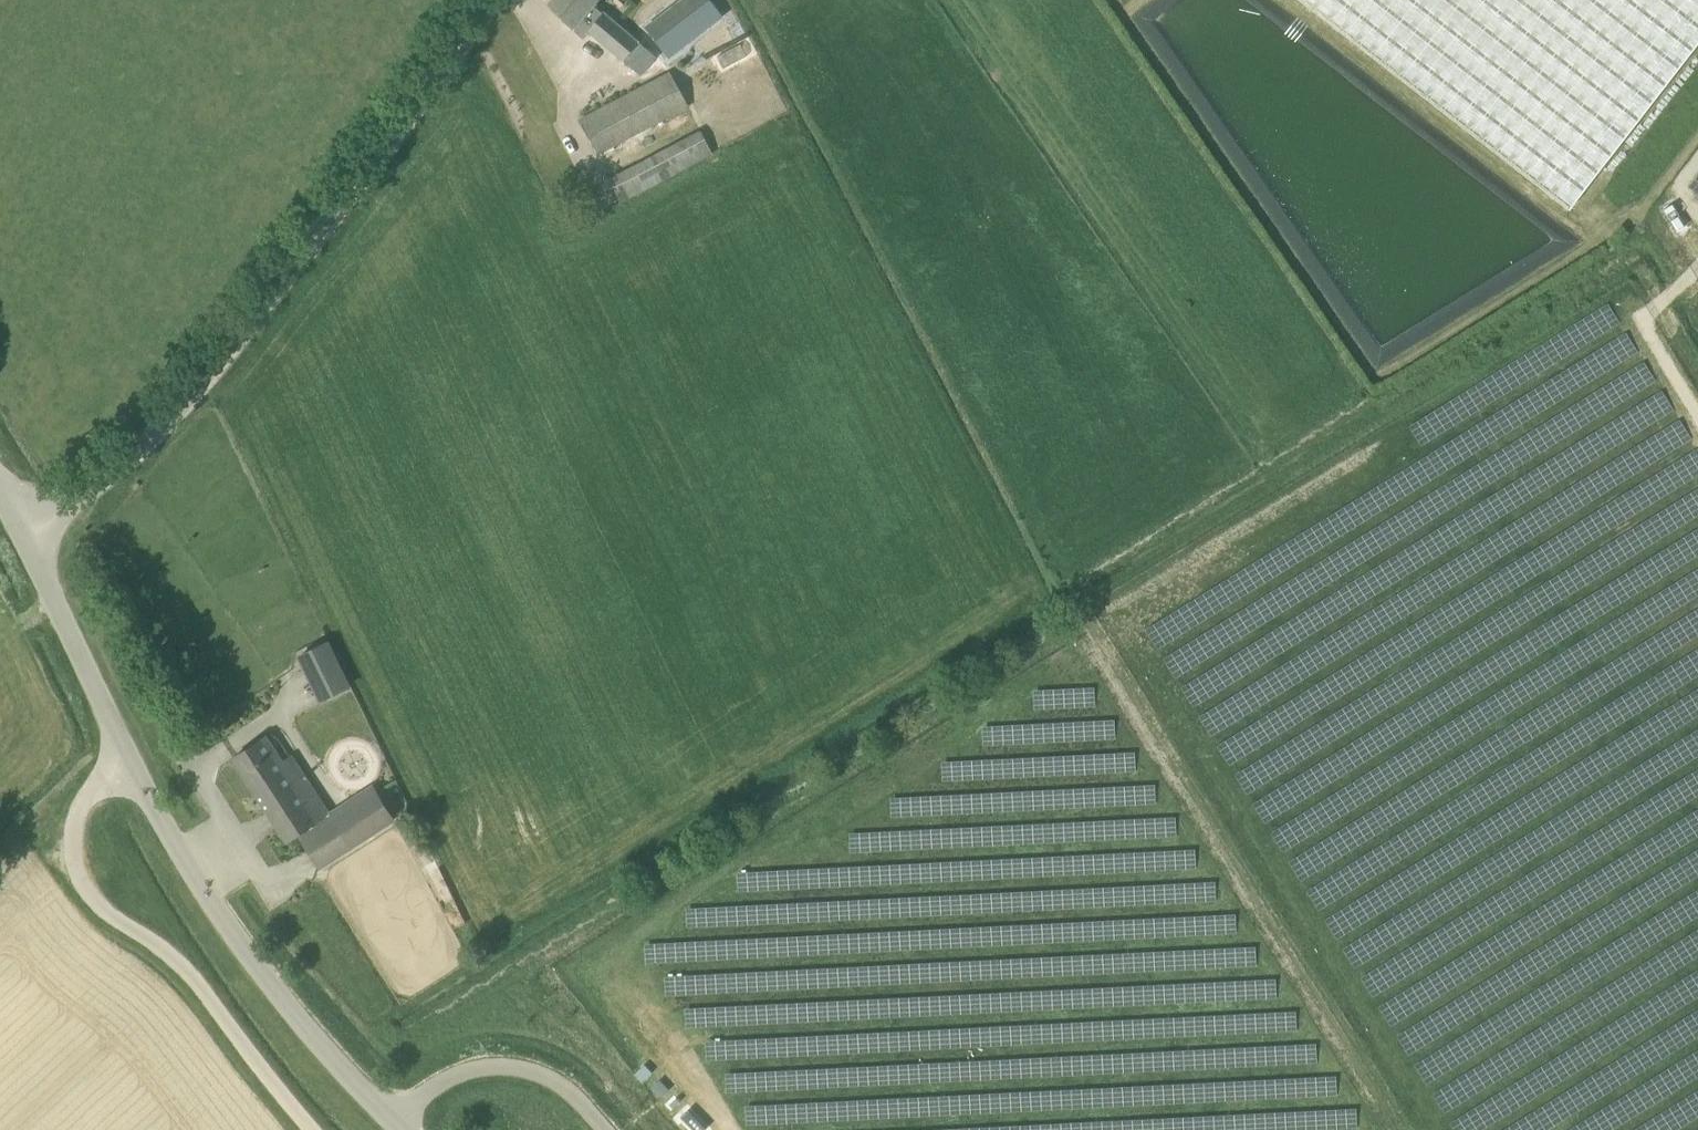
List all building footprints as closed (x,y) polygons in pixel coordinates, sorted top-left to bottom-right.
[(595,5),(599,0),(552,0),(548,4),(575,28),(583,19),(592,27),(589,30),(640,74),(656,56),(605,12),(604,13),(595,5)] [(646,28),(669,57),(723,16),(711,0),(709,0),(684,19),(673,6),(646,28)] [(1569,210),(1697,43),(1697,0),(1303,0),(1569,210)] [(688,107),(670,71),(579,119),(597,155),(688,107)] [(610,171),(620,196),(715,157),(705,132),(610,171)] [(322,700),(349,687),(328,643),(301,656),(322,700)] [(374,786),(330,814),(292,757),(279,765),(263,740),(235,758),(289,841),(300,834),(322,868),(396,822),(374,786)]
